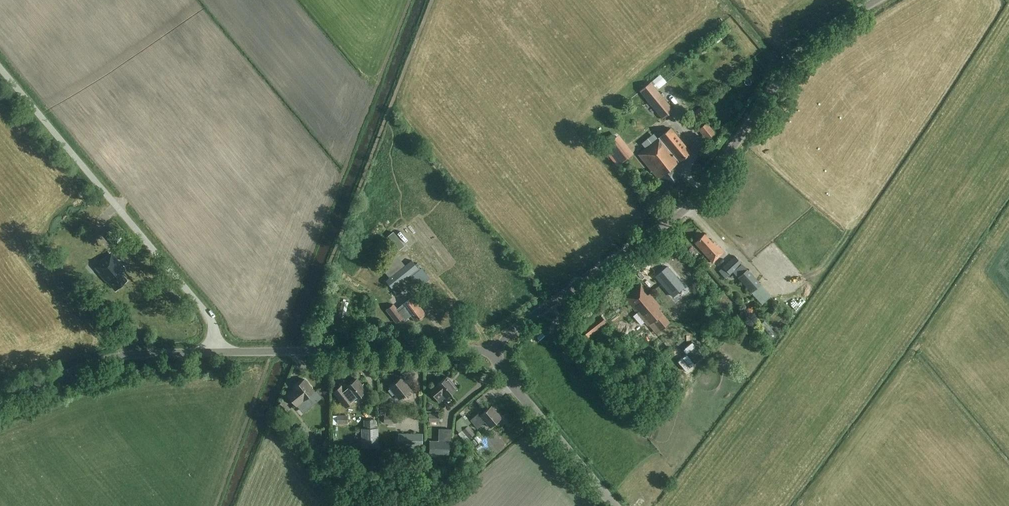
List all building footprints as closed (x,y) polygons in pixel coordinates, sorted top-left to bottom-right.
[(663,119),(674,110),(651,82),(640,91),(663,119)] [(678,97),(670,102),(674,110),(683,105),(678,97)] [(692,121),(707,109),(703,105),(689,117),(692,121)] [(716,133),(708,122),(699,129),(708,140),(716,133)] [(671,127),(657,138),(645,148),(638,154),(658,179),(661,176),(668,185),(680,176),(673,167),(691,152),(671,127)] [(616,162),(624,155),(613,140),(605,147),(616,162)] [(400,222),(393,227),(406,245),(413,239),(400,222)] [(388,236),(399,250),(405,246),(393,232),(388,236)] [(695,243),(702,251),(713,262),(724,252),(714,242),(712,244),(704,235),(695,243)] [(121,253),(129,246),(121,237),(113,244),(121,253)] [(101,264),(97,268),(101,272),(100,273),(106,280),(107,279),(116,289),(118,288),(126,281),(119,273),(123,270),(125,269),(111,253),(110,255),(100,263),(101,264)] [(735,256),(723,267),(730,274),(742,264),(735,256)] [(412,260),(386,281),(392,289),(397,295),(406,288),(401,281),(409,275),(419,287),(430,278),(422,268),(419,269),(418,268),(412,260)] [(684,286),(666,266),(654,277),(673,297),(684,286)] [(737,278),(751,293),(760,284),(746,269),(737,278)] [(615,282),(612,284),(619,293),(622,290),(615,282)] [(640,284),(624,298),(637,313),(633,316),(641,325),(645,322),(648,325),(649,323),(657,332),(669,322),(658,309),(660,307),(649,294),(647,295),(643,290),(645,289),(640,284)] [(333,311),(342,296),(330,289),(322,304),(333,311)] [(397,323),(403,318),(405,320),(411,316),(416,323),(426,315),(412,297),(397,308),(394,304),(386,310),(397,323)] [(785,303),(781,306),(787,315),(791,312),(785,303)] [(600,315),(582,329),(588,337),(606,323),(600,315)] [(195,375),(195,385),(205,384),(205,374),(195,375)] [(446,399),(457,389),(447,377),(436,386),(430,391),(436,399),(442,394),(446,399)] [(286,394),(293,403),(296,406),(303,400),(314,391),(315,391),(314,389),(305,378),(294,387),(293,388),(290,391),(287,393),(286,394)] [(350,394),(355,400),(367,390),(356,378),(345,387),(346,389),(344,391),(347,395),(350,394)] [(399,399),(410,390),(401,378),(389,387),(399,399)] [(391,391),(386,396),(391,403),(397,398),(391,391)] [(277,405),(279,407),(283,414),(289,409),(283,401),(277,405)] [(502,417),(492,405),(481,415),(479,412),(470,420),(478,428),(486,421),(491,427),(502,417)] [(439,421),(439,413),(429,413),(429,421),(439,421)] [(338,415),(338,423),(348,423),(347,415),(338,415)] [(362,429),(361,429),(362,448),(378,447),(378,428),(375,428),(375,419),(363,420),(363,429),(362,429)] [(316,442),(303,425),(296,431),(309,447),(316,442)] [(462,430),(469,438),(475,433),(468,425),(462,430)] [(398,434),(398,446),(422,446),(422,434),(398,434)] [(449,455),(449,441),(438,440),(429,440),(428,454),(449,455)]
